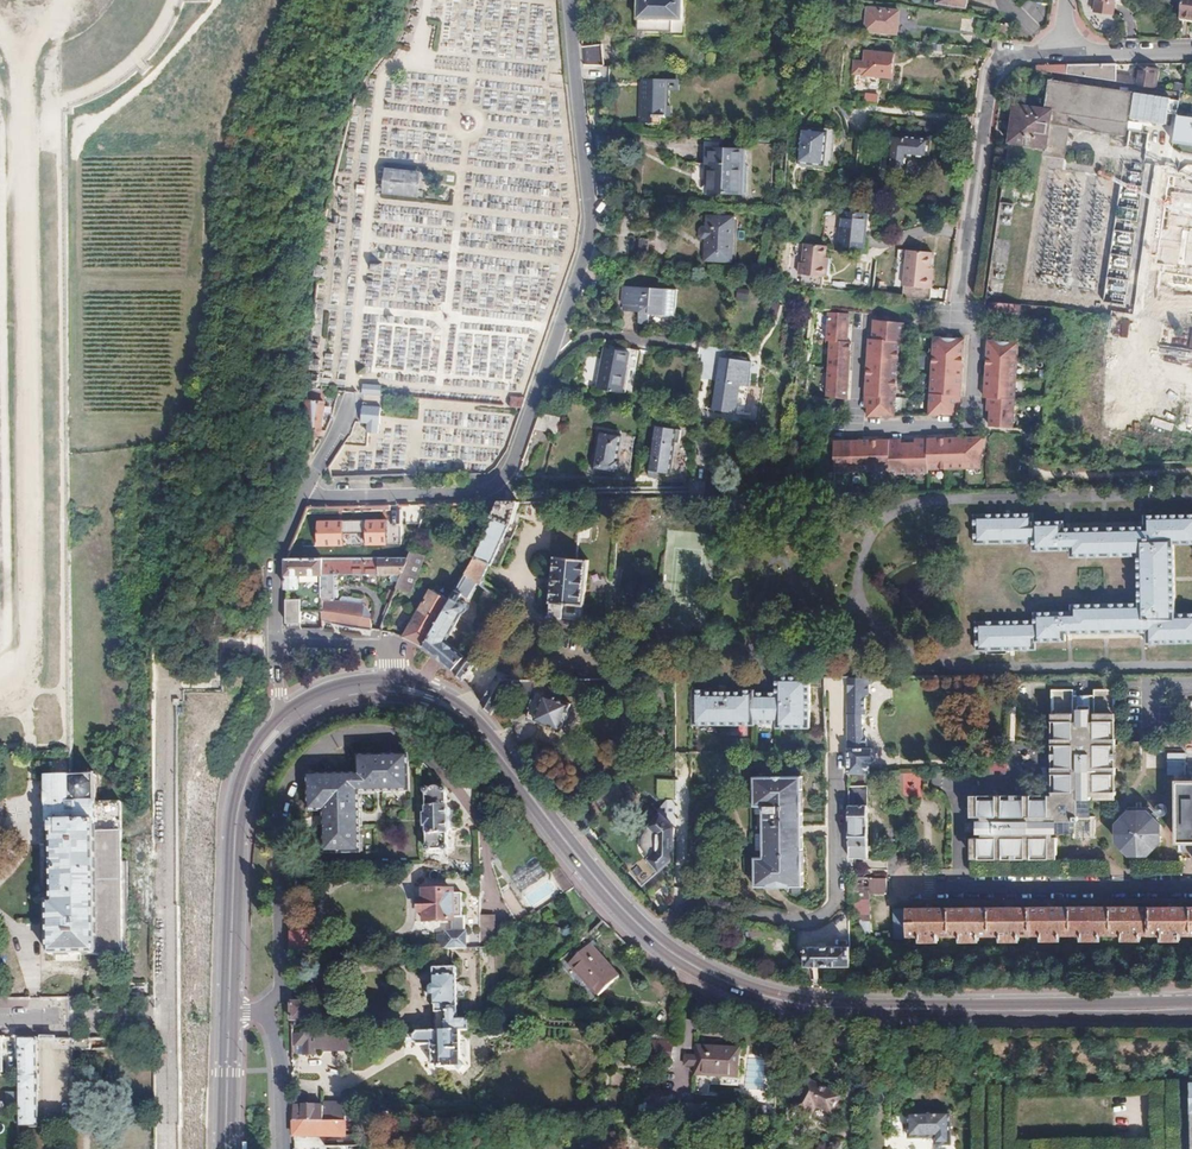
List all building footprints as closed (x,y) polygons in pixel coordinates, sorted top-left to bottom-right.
[(638,28),(673,30),(674,17),(684,17),(685,0),(640,0),(638,28)] [(1092,12),(1111,15),(1113,0),(1094,0),(1092,12)] [(1180,18),(1191,20),(1191,0),(1182,0),(1180,18)] [(869,8),(868,29),(900,33),(902,12),(869,8)] [(976,30),(992,32),(993,23),(978,20),(976,30)] [(996,38),(1005,39),(1008,40),(1010,25),(1005,24),(1005,26),(998,25),(996,38)] [(585,43),(583,64),(604,65),(604,44),(585,43)] [(868,51),(866,74),(890,76),(892,61),(896,62),(896,54),(868,51)] [(604,65),(583,64),(586,81),(608,81),(609,65),(604,65)] [(1046,65),(1047,72),(1152,87),(1156,68),(1138,65),(1137,69),(1134,69),(1132,78),(1116,76),(1117,64),(1086,65),(1046,65)] [(645,105),(645,116),(665,117),(667,79),(643,78),(642,105),(645,105)] [(1063,161),(1068,129),(1125,138),(1132,93),(1049,80),(1044,113),(1050,114),(1049,126),(1045,150),(1044,158),(1063,161)] [(865,94),(864,102),(878,103),(879,95),(865,94)] [(1044,113),(1014,108),(1008,143),(1010,144),(1043,149),(1045,150),(1049,126),(1050,114),(1044,113)] [(1174,143),(1177,144),(1177,142),(1191,144),(1191,117),(1178,115),(1174,143)] [(803,131),(800,163),(825,165),(828,133),(803,131)] [(1146,146),(1147,132),(1130,131),(1129,146),(1146,146)] [(894,134),(890,172),(907,174),(910,154),(930,155),(932,137),(894,134)] [(710,164),(709,192),(741,194),(743,165),(746,165),(748,149),(708,147),(708,164),(710,164)] [(1122,170),(1106,302),(1127,304),(1142,172),(1122,170)] [(421,199),(424,175),(388,171),(385,195),(421,199)] [(847,213),(846,246),(867,247),(869,229),(871,229),(871,214),(847,213)] [(735,218),(708,214),(707,225),(703,226),(701,227),(700,232),(702,234),(705,235),(704,246),(731,247),(735,218)] [(626,233),(625,241),(644,242),(645,235),(626,233)] [(644,242),(625,241),(624,252),(643,255),(644,242)] [(799,285),(814,286),(820,287),(822,276),(824,276),(826,263),(823,263),(826,244),(804,242),(802,260),(798,259),(797,271),(801,272),(799,285)] [(731,247),(704,246),(702,258),(729,262),(731,247)] [(902,296),(930,299),(933,274),(930,274),(933,251),(908,248),(902,296)] [(621,284),(620,300),(673,307),(674,289),(621,284)] [(935,287),(932,297),(945,301),(948,291),(935,287)] [(673,307),(620,300),(620,302),(636,304),(635,320),(671,323),(673,307)] [(1022,314),(1023,307),(1019,306),(1014,306),(1002,304),(994,303),(993,311),(1022,314)] [(823,336),(821,391),(852,394),(853,336),(850,336),(851,308),(821,307),(820,336),(823,336)] [(890,317),(884,316),(875,316),(875,336),(871,336),(869,392),(873,393),(873,404),(873,414),(900,414),(902,335),(905,335),(906,317),(890,317)] [(961,398),(965,397),(966,340),(936,340),(934,415),(961,416),(961,409),(961,398)] [(989,398),(992,398),(996,398),(995,411),(995,426),(1019,427),(1021,342),(990,341),(989,398)] [(609,345),(602,385),(625,390),(629,364),(638,365),(641,348),(633,346),(632,349),(609,345)] [(719,378),(715,406),(724,408),(725,403),(736,405),(740,381),(746,382),(749,367),(745,366),(746,357),(726,354),(722,378),(719,378)] [(364,393),(382,395),(383,385),(365,384),(364,393)] [(512,406),(524,406),(527,397),(513,396),(512,406)] [(326,401),(307,399),(303,433),(322,435),(326,401)] [(370,422),(369,432),(380,432),(381,423),(383,406),(365,405),(363,422),(370,422)] [(541,412),(535,429),(558,433),(562,415),(541,412)] [(600,428),(594,467),(619,470),(622,457),(620,457),(623,432),(600,428)] [(983,440),(927,439),(927,442),(914,442),(914,438),(901,438),(901,441),(889,441),(889,438),(833,436),(832,467),(887,468),(887,471),(930,473),(930,469),(983,471),(983,440)] [(654,437),(649,467),(671,471),(676,441),(654,437)] [(998,445),(996,456),(1004,457),(1006,446),(998,445)] [(514,501),(502,501),(483,543),(467,572),(479,582),(505,602),(507,598),(483,577),(491,564),(493,564),(511,523),(514,523),(521,501),(514,501)] [(975,542),(1034,541),(1034,548),(1071,547),(1071,554),(1139,554),(1140,601),(1072,602),(1072,609),(1036,610),(1035,618),(977,619),(977,648),(1036,648),(1036,639),(1065,639),(1065,632),(1147,631),(1147,640),(1191,640),(1191,611),(1176,612),(1175,541),(1191,541),(1191,511),(1145,513),(1145,524),(1064,526),(1064,519),(1034,520),(1033,512),(974,513),(975,542)] [(552,601),(550,616),(583,620),(584,604),(585,604),(590,558),(577,557),(579,527),(560,525),(556,555),(555,555),(550,601),(552,601)] [(364,545),(364,558),(397,557),(397,546),(364,545)] [(426,556),(413,550),(411,554),(403,574),(398,586),(399,587),(412,592),(426,556)] [(364,558),(323,558),(323,598),(338,596),(339,574),(403,574),(411,554),(400,555),(397,557),(364,558)] [(323,558),(287,558),(288,627),(302,629),(301,622),(303,622),(303,611),(323,611),(323,598),(323,558)] [(479,582),(467,572),(454,596),(427,647),(453,669),(465,654),(448,641),(463,614),(468,611),(469,608),(468,604),(466,601),(461,601),(464,595),(469,598),(479,582)] [(427,647),(454,596),(444,591),(442,594),(432,588),(405,636),(427,647)] [(323,598),(323,611),(323,621),(349,627),(373,629),(369,617),(360,616),(362,600),(357,599),(357,603),(323,598)] [(471,649),(465,654),(453,669),(464,679),(475,663),(471,659),(475,652),(471,649)] [(814,728),(813,687),(813,677),(779,677),(779,695),(756,696),(756,692),(744,692),(744,694),(707,695),(707,693),(694,694),(694,727),(757,727),(757,724),(779,724),(780,728),(814,728)] [(813,677),(813,687),(824,686),(824,677),(813,677)] [(861,698),(861,678),(850,678),(849,772),(863,772),(870,772),(870,761),(873,761),(877,757),(876,749),(872,746),(866,745),(865,733),(862,732),(862,719),(866,719),(866,699),(861,698)] [(533,709),(530,716),(546,723),(545,724),(562,730),(571,703),(560,698),(562,690),(550,685),(547,695),(539,691),(536,700),(534,699),(530,708),(533,709)] [(1049,794),(970,795),(971,848),(971,857),(1056,855),(1055,836),(1051,835),(1051,831),(1076,831),(1076,813),(1093,813),(1093,795),(1097,795),(1097,798),(1109,798),(1113,798),(1113,794),(1114,765),(1117,765),(1118,770),(1139,770),(1139,742),(1117,742),(1118,746),(1113,746),(1112,688),(1092,689),(1092,696),(1072,696),(1072,688),(1050,689),(1049,794)] [(1092,689),(1072,688),(1072,696),(1092,696),(1092,689)] [(359,775),(310,775),(311,811),(324,811),(324,854),(361,853),(361,794),(410,794),(410,758),(360,758),(359,775)] [(863,772),(849,772),(852,852),(871,852),(868,785),(863,785),(863,772)] [(807,793),(807,773),(756,774),(757,884),(778,883),(779,886),(788,886),(788,884),(808,883),(808,862),(810,862),(810,853),(807,853),(807,802),(809,802),(809,793),(807,793)] [(47,822),(52,822),(53,900),(48,900),(50,954),(96,954),(96,955),(124,954),(122,834),(121,802),(103,803),(95,805),(95,801),(95,776),(71,776),(48,777),(47,822)] [(1179,783),(1179,829),(1179,838),(1179,841),(1191,841),(1191,783),(1179,783)] [(428,794),(426,794),(426,796),(427,797),(426,814),(424,814),(424,829),(427,830),(426,836),(427,836),(427,844),(426,844),(426,847),(431,847),(432,849),(443,849),(443,847),(447,847),(447,843),(445,843),(446,832),(448,832),(449,829),(450,823),(446,821),(447,818),(448,819),(449,815),(449,809),(446,808),(446,804),(445,804),(445,796),(447,796),(446,794),(443,793),(440,788),(437,787),(432,787),(429,790),(428,794)] [(642,887),(675,858),(675,826),(660,812),(649,823),(652,826),(647,831),(644,837),(642,845),(648,854),(630,871),(642,887)] [(1160,842),(1160,838),(1160,829),(1160,825),(1148,812),(1130,812),(1117,825),(1117,842),(1129,855),(1147,855),(1160,842)] [(1097,813),(1093,813),(1076,813),(1076,831),(1076,835),(1097,835),(1097,813)] [(1160,838),(1179,838),(1179,829),(1160,829),(1160,838)] [(888,880),(851,877),(851,910),(851,929),(851,930),(851,935),(869,935),(868,892),(888,894),(888,880)] [(439,949),(467,949),(467,932),(462,932),(462,919),(462,895),(453,895),(453,893),(425,894),(426,902),(420,902),(417,903),(417,912),(419,914),(426,914),(426,921),(448,921),(448,931),(448,934),(440,934),(439,949)] [(880,907),(879,938),(909,939),(909,935),(919,935),(919,940),(939,940),(939,934),(960,934),(961,940),(978,940),(979,934),(1000,934),(1000,940),(1018,940),(1018,934),(1040,934),(1041,940),(1059,940),(1059,934),(1081,934),(1081,940),(1100,940),(1099,934),(1121,933),(1121,940),(1140,940),(1140,934),(1161,933),(1162,940),(1179,940),(1180,933),(1191,933),(1191,906),(880,907)] [(851,929),(851,910),(840,910),(840,929),(851,929)] [(806,965),(851,966),(851,935),(851,930),(835,930),(835,946),(806,946),(806,965)] [(291,950),(315,950),(316,932),(291,932),(291,950)] [(590,943),(568,962),(596,995),(618,976),(590,943)] [(461,1031),(471,1031),(470,1020),(458,1020),(457,998),(465,998),(464,983),(457,983),(457,969),(435,970),(435,985),(432,985),(430,987),(430,993),(433,996),(435,997),(436,1032),(461,1031)] [(307,1002),(292,1002),(292,1020),(296,1020),(307,1020),(307,1002)] [(462,1062),(461,1031),(436,1032),(414,1033),(414,1042),(419,1045),(430,1044),(432,1050),(432,1065),(438,1066),(438,1067),(449,1067),(449,1066),(455,1066),(461,1070),(466,1066),(462,1062)] [(317,1034),(293,1034),(293,1046),(305,1046),(305,1055),(315,1055),(315,1048),(317,1048),(317,1034)] [(38,1038),(19,1038),(19,1093),(19,1128),(38,1127),(37,1091),(39,1091),(38,1038)] [(655,1057),(672,1058),(672,1042),(655,1041),(655,1057)] [(697,1053),(696,1083),(739,1085),(741,1055),(697,1053)] [(794,1111),(810,1118),(817,1105),(833,1114),(841,1098),(808,1082),(794,1111)] [(338,1120),(345,1120),(344,1105),(294,1105),(294,1120),(338,1120)] [(949,1116),(908,1116),(908,1139),(934,1140),(934,1145),(949,1145),(949,1116)] [(349,1120),(338,1120),(294,1120),(294,1135),(338,1134),(349,1134),(349,1120)] [(349,1134),(338,1134),(326,1140),(326,1146),(388,1147),(387,1134),(349,1134)]
